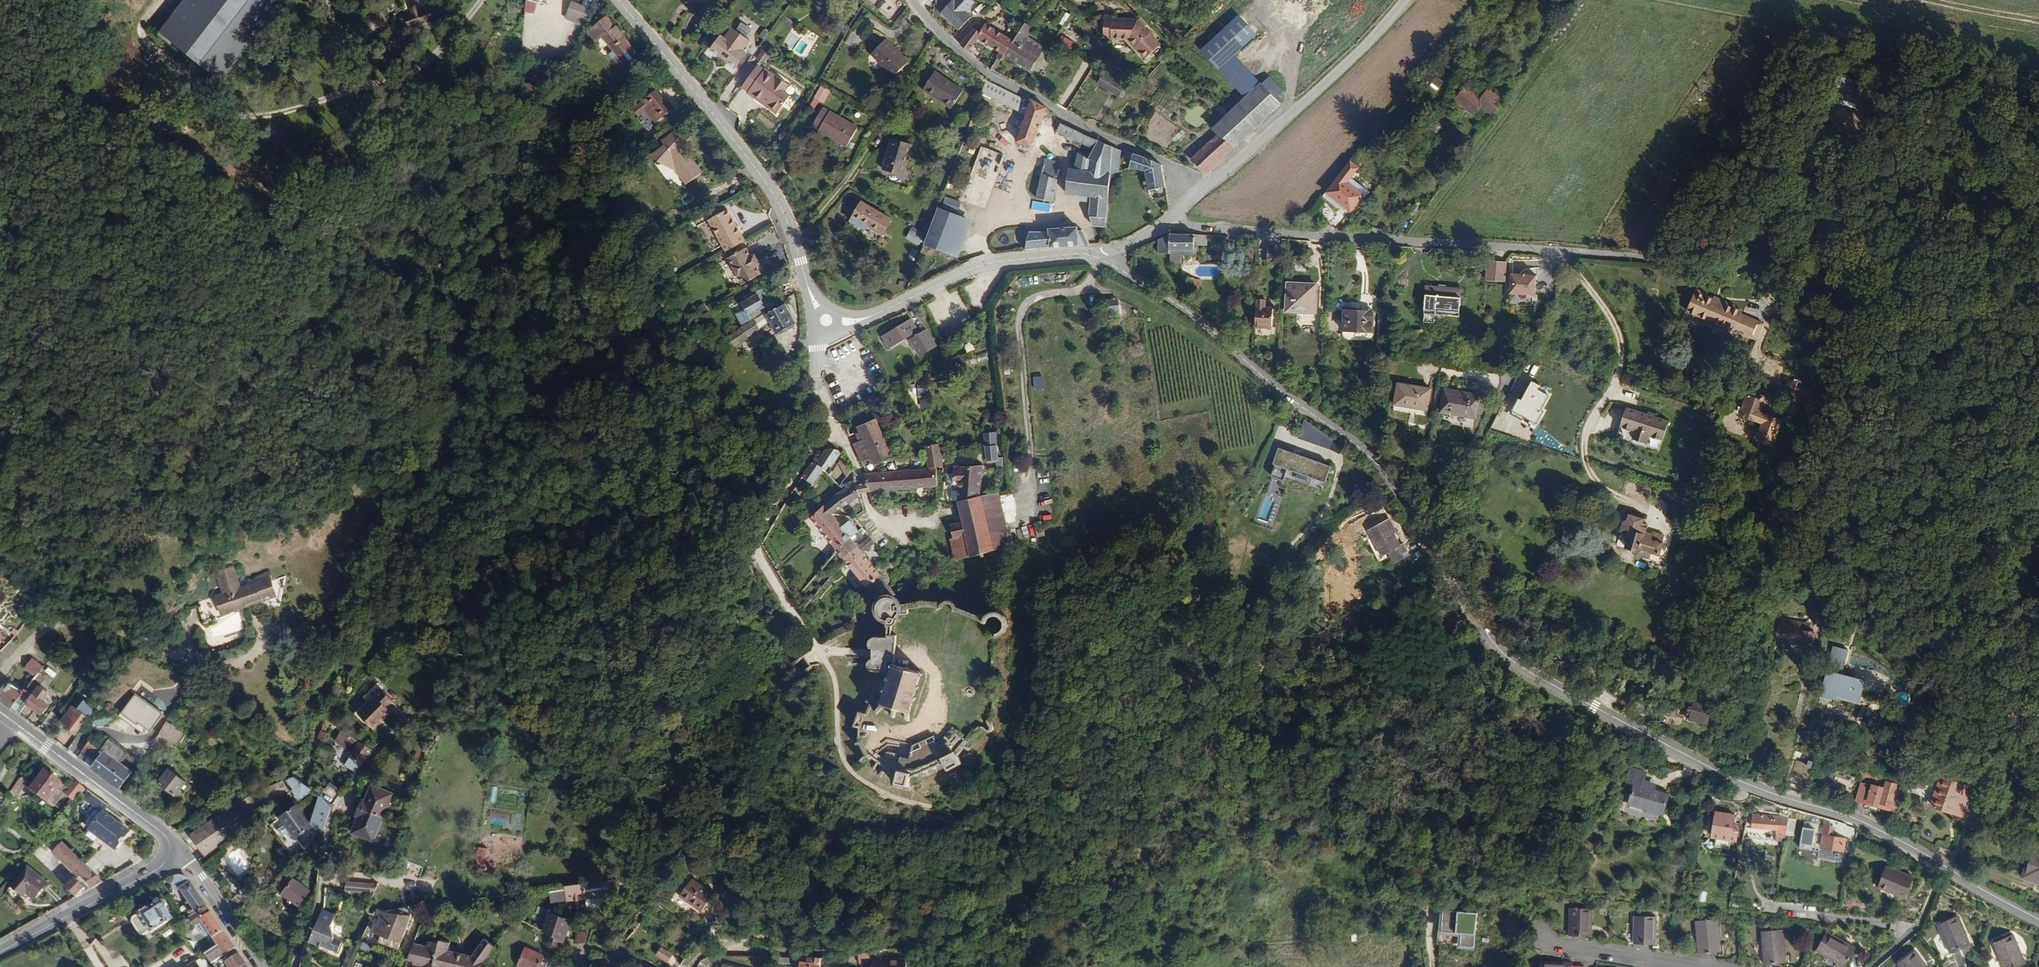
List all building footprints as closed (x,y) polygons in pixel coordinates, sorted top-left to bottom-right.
[(280,0),(186,0),(171,20),(161,32),(221,78),(280,0)] [(444,7),(451,4),(449,0),(437,0),(420,6),(413,9),(406,12),(410,23),(419,20),(423,30),(433,26),(429,17),(445,11),(444,7)] [(968,11),(978,1),(976,0),(954,0),(943,11),(962,29),(974,17),(968,11)] [(385,10),(394,20),(401,13),(392,4),(385,10)] [(589,16),(591,8),(582,4),(581,8),(571,4),(567,14),(578,18),(580,13),(589,16)] [(390,24),(377,9),(362,22),(374,37),(390,24)] [(587,22),(589,16),(580,13),(578,18),(587,22)] [(1239,14),(1200,50),(1245,97),(1212,127),(1218,133),(1192,158),(1208,175),(1283,105),(1236,54),(1258,34),(1239,14)] [(161,32),(171,20),(165,15),(155,28),(161,32)] [(1162,44),(1140,20),(1116,19),(1116,16),(1107,15),(1106,37),(1113,37),(1113,39),(1131,40),(1149,58),(1162,44)] [(633,47),(608,17),(588,31),(597,41),(604,37),(614,49),(607,54),(618,65),(624,67),(638,55),(632,48),(633,47)] [(1047,50),(1028,38),(1035,27),(1027,22),(1016,41),(1007,55),(1033,71),(1047,50)] [(1007,55),(1016,41),(988,23),(982,32),(975,27),(963,45),(972,51),(980,38),(1002,51),(1007,55)] [(751,31),(742,25),(739,29),(748,36),(751,31)] [(739,29),(735,26),(727,37),(725,35),(722,39),(720,38),(713,48),(721,54),(724,54),(730,57),(730,61),(739,67),(746,56),(744,55),(747,51),(745,49),(752,38),(748,36),(739,29)] [(1076,42),(1064,34),(1061,40),(1073,48),(1076,42)] [(911,62),(889,39),(873,54),(896,77),(911,62)] [(756,58),(764,64),(775,49),(771,46),(767,52),(763,49),(756,58)] [(1003,60),(1007,55),(1002,51),(998,57),(1003,60)] [(790,86),(779,79),(779,80),(767,70),(765,71),(759,67),(743,89),(749,94),(749,95),(758,102),(762,102),(767,106),(768,109),(778,116),(791,99),(784,93),(790,86)] [(1431,71),(1422,85),(1439,96),(1448,82),(1431,71)] [(966,91),(937,72),(925,89),(955,109),(966,91)] [(1122,97),(1129,85),(1106,72),(1099,83),(1122,97)] [(1866,107),(1872,80),(1845,74),(1838,102),(1866,107)] [(823,103),(831,90),(821,85),(814,98),(823,103)] [(1034,107),(990,85),(984,98),(1029,121),(1034,107)] [(1509,99),(1502,95),(1491,88),(1484,99),(1467,89),(1458,104),(1481,118),(1487,108),(1499,116),(1502,110),(1509,99)] [(672,109),(656,90),(640,103),(652,117),(659,110),(664,116),(672,109)] [(685,113),(694,106),(690,101),(682,108),(685,113)] [(1035,152),(1049,112),(1035,104),(1034,107),(1029,121),(1021,146),(1035,152)] [(850,147),(861,128),(825,107),(815,124),(822,129),(821,130),(850,147)] [(664,116),(659,110),(652,117),(656,122),(664,116)] [(698,116),(692,110),(682,118),(688,124),(698,116)] [(1105,228),(1109,176),(1118,174),(1119,152),(1111,148),(1059,124),(1054,133),(1082,146),(1095,147),(1087,160),(1077,154),(1074,171),(1067,170),(1064,195),(1091,198),(1088,217),(1089,218),(1090,227),(1105,228)] [(705,171),(686,149),(685,149),(681,148),(684,141),(688,143),(692,134),(679,128),(670,134),(673,138),(667,142),(653,151),(658,159),(661,157),(669,162),(673,167),(688,185),(705,171)] [(906,175),(915,144),(894,138),(885,169),(906,175)] [(987,206),(1003,154),(981,147),(965,199),(987,206)] [(1163,188),(1160,167),(1131,155),(1121,153),(1121,163),(1128,164),(1127,169),(1143,172),(1146,191),(1163,188)] [(673,167),(669,162),(661,157),(658,159),(656,160),(666,173),(673,167)] [(1057,178),(1062,161),(1048,158),(1045,173),(1057,178)] [(1362,193),(1369,183),(1361,178),(1364,172),(1362,171),(1365,166),(1357,161),(1333,194),(1349,204),(1347,208),(1353,212),(1354,210),(1358,211),(1361,207),(1365,206),(1370,199),(1362,193)] [(1056,202),(1060,179),(1057,178),(1045,173),(1039,198),(1056,202)] [(1376,203),(1384,193),(1369,183),(1362,193),(1370,199),(1376,203)] [(886,235),(895,219),(864,202),(852,220),(868,229),(870,226),(886,235)] [(1424,227),(1433,214),(1421,206),(1412,220),(1424,227)] [(960,256),(973,219),(938,207),(925,244),(960,256)] [(746,240),(730,212),(711,222),(727,251),(746,240)] [(906,238),(919,244),(925,233),(912,227),(906,238)] [(1092,244),(1085,230),(1080,230),(1080,228),(1052,229),(1052,232),(1032,232),(1028,250),(1056,247),(1092,244)] [(1209,246),(1209,236),(1172,234),(1160,240),(1160,253),(1171,254),(1171,264),(1183,264),(1183,257),(1183,251),(1195,250),(1195,246),(1201,246),(1209,246)] [(1200,256),(1201,246),(1195,246),(1195,250),(1183,251),(1183,257),(1200,256)] [(757,265),(761,263),(756,254),(752,256),(747,247),(729,257),(744,284),(762,274),(757,265)] [(1506,282),(1507,263),(1489,262),(1487,281),(1506,282)] [(1541,295),(1542,275),(1517,274),(1516,294),(1541,295)] [(1193,290),(1196,278),(1185,275),(1182,288),(1193,290)] [(1200,292),(1203,280),(1196,278),(1193,290),(1200,292)] [(1316,311),(1317,285),(1289,283),(1287,313),(1299,313),(1299,310),(1316,311)] [(1461,317),(1462,299),(1455,298),(1456,289),(1428,287),(1425,314),(1461,317)] [(775,305),(767,289),(758,294),(751,298),(743,302),(750,315),(753,319),(765,312),(775,305)] [(1743,336),(1750,320),(1741,316),(1743,314),(1734,310),(1735,308),(1720,301),(1719,304),(1713,302),(1706,298),(1707,296),(1697,292),(1688,312),(1707,320),(1706,323),(1733,335),(1734,332),(1743,336)] [(1121,317),(1120,300),(1106,301),(1107,318),(1121,317)] [(1274,329),(1274,309),(1266,309),(1267,300),(1258,300),(1257,328),(1274,329)] [(798,323),(787,303),(767,314),(765,312),(753,319),(729,336),(736,347),(771,323),(777,335),(798,323)] [(1373,333),(1374,315),(1362,315),(1362,311),(1344,310),(1343,332),(1373,333)] [(921,334),(912,319),(884,336),(890,348),(909,336),(921,356),(931,350),(928,347),(936,342),(929,329),(921,334)] [(1752,340),(1759,324),(1750,320),(1743,336),(1752,340)] [(1757,342),(1764,326),(1759,324),(1752,340),(1757,342)] [(1043,376),(1033,377),(1034,389),(1044,388),(1043,376)] [(1532,380),(1513,415),(1535,426),(1551,396),(1539,389),(1541,385),(1532,380)] [(1792,400),(1803,404),(1809,385),(1798,381),(1792,400)] [(1429,411),(1433,390),(1399,384),(1395,405),(1429,411)] [(1486,411),(1488,398),(1446,390),(1442,413),(1478,420),(1479,410),(1486,411)] [(1761,414),(1764,404),(1767,403),(1767,399),(1765,397),(1763,396),(1761,397),(1760,399),(1760,402),(1748,397),(1741,417),(1763,425),(1757,441),(1773,447),(1782,423),(1761,414)] [(1664,442),(1670,424),(1655,419),(1656,416),(1649,414),(1648,416),(1627,410),(1621,428),(1634,432),(1633,439),(1635,442),(1642,444),(1648,443),(1650,438),(1664,442)] [(887,456),(870,418),(852,427),(857,437),(850,440),(858,458),(865,454),(870,464),(887,456)] [(1323,437),(1324,436),(1305,424),(1299,439),(1320,447),(1323,437)] [(997,435),(987,435),(989,460),(999,459),(997,435)] [(1331,450),(1333,443),(1323,437),(1320,447),(1331,450)] [(940,444),(927,446),(930,468),(943,466),(940,444)] [(829,446),(821,448),(812,459),(809,456),(798,472),(810,482),(821,468),(824,470),(836,453),(834,448),(829,446)] [(1315,482),(1321,466),(1293,456),(1294,453),(1280,448),(1274,464),(1276,465),(1275,471),(1273,470),(1272,473),(1273,473),(1271,479),(1283,484),(1287,472),(1315,482)] [(845,476),(852,471),(843,459),(836,463),(845,476)] [(980,461),(948,465),(945,482),(956,480),(953,497),(959,520),(945,523),(955,558),(1007,546),(994,491),(976,493),(980,461)] [(1325,486),(1331,470),(1321,466),(1315,482),(1325,486)] [(939,485),(938,467),(930,468),(861,474),(863,492),(939,485)] [(848,478),(804,516),(868,595),(874,604),(877,600),(880,598),(885,596),(890,597),(894,598),(895,595),(829,514),(856,495),(848,478)] [(1660,556),(1666,538),(1658,535),(1657,537),(1646,533),(1650,526),(1645,524),(1645,520),(1629,515),(1627,522),(1625,522),(1624,524),(1622,530),(1623,533),(1629,535),(1625,548),(1639,552),(1638,555),(1650,559),(1653,554),(1660,556)] [(1402,547),(1396,534),(1392,529),(1395,527),(1391,519),(1369,530),(1383,557),(1390,553),(1402,547)] [(1035,523),(1037,537),(1045,536),(1043,521),(1035,523)] [(1232,537),(1239,529),(1234,524),(1227,532),(1232,537)] [(1412,557),(1405,545),(1402,547),(1390,553),(1396,565),(1412,557)] [(279,596),(274,580),(272,573),(248,581),(249,584),(242,586),(235,564),(216,571),(222,592),(216,594),(222,615),(249,606),(248,604),(255,601),(256,604),(264,601),(279,596)] [(281,605),(287,575),(274,580),(279,596),(264,601),(281,605)] [(1825,584),(1826,577),(1813,575),(1812,582),(1825,584)] [(1743,593),(1746,583),(1732,579),(1729,589),(1743,593)] [(1815,643),(1816,634),(1808,632),(1809,631),(1803,630),(1804,624),(1785,622),(1782,638),(1789,639),(1792,646),(1799,647),(1802,645),(1804,641),(1815,643)] [(205,629),(210,644),(222,640),(218,625),(205,629)] [(846,633),(844,627),(836,631),(839,636),(846,633)] [(885,673),(893,664),(894,636),(887,636),(885,636),(885,637),(871,637),(867,641),(867,646),(871,649),(870,659),(866,662),(866,669),(870,671),(885,673)] [(1833,647),(1831,661),(1847,664),(1849,649),(1833,647)] [(44,666),(33,657),(25,667),(36,676),(44,666)] [(916,699),(917,696),(915,695),(917,689),(919,690),(920,686),(918,685),(921,677),(909,673),(910,670),(906,669),(905,672),(891,668),(889,675),(886,674),(885,678),(887,678),(885,686),(882,685),(881,689),(883,690),(881,695),(878,694),(877,698),(879,698),(874,712),(878,713),(880,706),(890,709),(888,716),(893,717),(895,710),(906,713),(904,720),(907,721),(910,710),(913,711),(914,708),(911,707),(914,699),(916,699)] [(1862,705),(1868,681),(1829,670),(1822,694),(1862,705)] [(33,695),(26,689),(24,693),(8,681),(0,691),(0,699),(20,714),(29,702),(33,695)] [(50,704),(46,702),(50,696),(48,695),(50,691),(40,684),(33,695),(29,702),(43,714),(50,704)] [(387,716),(382,712),(394,700),(382,688),(358,713),(374,729),(387,716)] [(135,694),(122,713),(136,725),(137,722),(149,731),(162,714),(135,694)] [(458,716),(462,708),(455,699),(448,712),(458,716)] [(1709,725),(1714,704),(1692,699),(1688,716),(1698,719),(1698,722),(1709,725)] [(76,732),(90,716),(74,705),(63,720),(69,724),(68,726),(76,732)] [(48,730),(59,715),(53,709),(42,725),(48,730)] [(178,744),(186,731),(168,720),(153,747),(163,752),(170,739),(178,744)] [(899,756),(895,772),(892,784),(908,788),(910,778),(941,763),(945,772),(961,764),(957,756),(969,739),(951,727),(941,740),(936,743),(934,736),(912,745),(908,758),(899,756)] [(373,749),(342,729),(336,739),(353,750),(345,763),(357,771),(373,749)] [(325,741),(329,733),(320,730),(317,738),(325,741)] [(105,750),(102,747),(85,734),(76,745),(83,751),(89,755),(97,761),(105,750)] [(121,762),(129,752),(110,738),(102,747),(105,750),(121,762)] [(424,761),(430,748),(420,743),(414,756),(424,761)] [(499,765),(501,751),(491,749),(489,764),(499,765)] [(121,762),(105,750),(97,761),(89,755),(85,762),(120,788),(133,771),(121,762)] [(85,762),(89,755),(83,751),(78,756),(85,762)] [(1754,760),(1756,752),(1749,751),(1748,760),(1754,760)] [(188,781),(170,768),(160,781),(177,795),(188,781)] [(1665,814),(1671,795),(1657,792),(1657,788),(1644,785),(1647,774),(1631,769),(1627,783),(1635,785),(1630,804),(1665,814)] [(48,801),(61,783),(45,772),(32,789),(48,801)] [(1863,773),(1862,783),(1872,784),(1874,774),(1863,773)] [(313,789),(294,775),(287,779),(295,790),(293,791),(299,799),(313,789)] [(1967,819),(1977,790),(1941,778),(1931,807),(1967,819)] [(17,797),(27,783),(21,779),(11,792),(17,797)] [(220,845),(256,822),(251,815),(293,791),(295,790),(287,779),(244,799),(227,808),(191,834),(208,860),(222,851),(220,845)] [(72,801),(84,787),(76,781),(64,795),(72,801)] [(1898,813),(1905,787),(1887,782),(1886,788),(1872,786),(1872,787),(1862,785),(1857,802),(1866,804),(1865,808),(1883,813),(1885,809),(1898,813)] [(373,840),(393,793),(371,784),(365,798),(362,798),(355,814),(359,815),(352,831),(373,840)] [(339,796),(327,787),(320,795),(333,804),(339,796)] [(104,811),(108,805),(88,791),(82,799),(102,814),(104,811)] [(324,831),(333,804),(320,795),(310,823),(312,826),(324,831)] [(1863,813),(1865,808),(1866,804),(1857,802),(1855,810),(1863,813)] [(322,850),(324,831),(312,826),(310,823),(297,805),(282,817),(270,825),(296,860),(306,849),(312,843),(322,850)] [(1710,832),(1714,808),(1704,806),(1700,831),(1710,832)] [(116,852),(130,831),(104,811),(102,814),(89,831),(116,852)] [(1734,828),(1735,817),(1717,814),(1713,838),(1717,838),(1716,846),(1730,848),(1732,837),(1738,838),(1739,829),(1734,828)] [(1785,843),(1789,820),(1755,817),(1755,820),(1753,821),(1753,829),(1760,829),(1760,841),(1785,843)] [(1803,822),(1801,843),(1814,845),(1816,824),(1803,822)] [(1854,855),(1859,833),(1827,826),(1824,836),(1847,840),(1850,840),(1847,853),(1854,855)] [(1842,863),(1847,840),(1824,836),(1823,846),(1822,846),(1819,858),(1842,863)] [(105,882),(62,842),(52,853),(78,877),(79,878),(81,876),(93,888),(105,882)] [(321,859),(322,850),(312,843),(306,849),(321,859)] [(2038,851),(2036,859),(2031,857),(2026,870),(2038,874),(2035,883),(2038,884),(2038,851)] [(48,884),(28,866),(10,886),(22,897),(26,894),(34,901),(48,884)] [(1906,900),(1915,878),(1904,874),(1904,871),(1899,869),(1898,872),(1887,867),(1879,889),(1906,900)] [(2035,883),(2038,874),(2026,870),(2023,879),(2035,883)] [(311,891),(287,873),(276,888),(300,906),(311,891)] [(207,906),(190,880),(186,877),(182,875),(179,875),(174,876),(167,878),(175,891),(179,888),(183,894),(182,895),(186,902),(188,900),(196,913),(207,906)] [(93,888),(81,876),(79,878),(78,877),(72,883),(84,894),(93,888)] [(710,893),(689,877),(676,895),(697,910),(710,893)] [(619,895),(613,884),(612,880),(565,885),(566,887),(567,898),(567,900),(585,898),(603,896),(619,895)] [(84,894),(72,883),(67,887),(78,897),(84,894)] [(567,898),(566,887),(550,889),(552,900),(567,898)] [(1387,903),(1386,887),(1374,888),(1375,903),(1384,903),(1387,903)] [(1699,905),(1701,892),(1694,890),(1693,904),(1699,905)] [(1714,902),(1715,896),(1701,894),(1700,900),(1714,902)] [(603,904),(603,896),(585,898),(586,906),(603,904)] [(169,921),(161,910),(165,907),(166,903),(164,900),(159,901),(158,899),(156,899),(154,900),(154,901),(155,904),(151,907),(149,906),(130,918),(130,922),(137,935),(144,936),(150,932),(151,932),(169,921)] [(228,938),(207,906),(196,913),(189,917),(195,927),(198,925),(205,935),(209,932),(218,946),(228,938)] [(398,947),(409,914),(410,906),(379,911),(372,932),(380,935),(378,940),(398,947)] [(173,918),(165,907),(161,910),(169,921),(173,918)] [(1782,917),(1783,910),(1765,907),(1764,915),(1782,917)] [(1592,937),(1593,909),(1571,909),(1570,937),(1592,937)] [(334,937),(329,925),(333,916),(322,911),(309,940),(341,953),(346,942),(334,937)] [(1479,914),(1445,911),(1443,933),(1462,935),(1461,947),(1475,948),(1476,936),(1478,936),(1479,914)] [(564,939),(571,919),(552,912),(548,922),(546,921),(542,931),(555,937),(564,940),(564,939)] [(1657,945),(1657,917),(1636,917),(1635,945),(1657,945)] [(1972,947),(1959,917),(1939,926),(1951,955),(1972,947)] [(1722,953),(1719,920),(1697,922),(1700,956),(1722,953)] [(588,941),(593,926),(581,922),(576,941),(588,941)] [(1787,964),(1785,931),(1762,932),(1765,965),(1787,964)] [(378,940),(380,935),(372,932),(370,937),(378,940)] [(1857,950),(1828,933),(1816,952),(1842,966),(1846,966),(1857,950)] [(2014,936),(1993,944),(2003,966),(2023,966),(2026,966),(2014,936)] [(561,951),(566,940),(564,939),(564,940),(555,937),(551,946),(561,951)] [(480,966),(495,945),(485,938),(473,955),(449,949),(450,941),(440,938),(439,942),(429,940),(427,945),(415,941),(408,957),(414,959),(413,962),(423,964),(422,966),(481,966),(480,966)] [(370,953),(372,945),(365,943),(362,951),(370,953)] [(549,957),(544,955),(543,954),(526,946),(518,963),(527,966),(539,966),(539,965),(543,966),(544,966),(549,957)] [(658,951),(656,956),(668,963),(671,958),(658,951)] [(1916,951),(1898,965),(1900,966),(1928,966),(1916,951)] [(238,952),(224,962),(228,966),(248,966),(238,952)]
